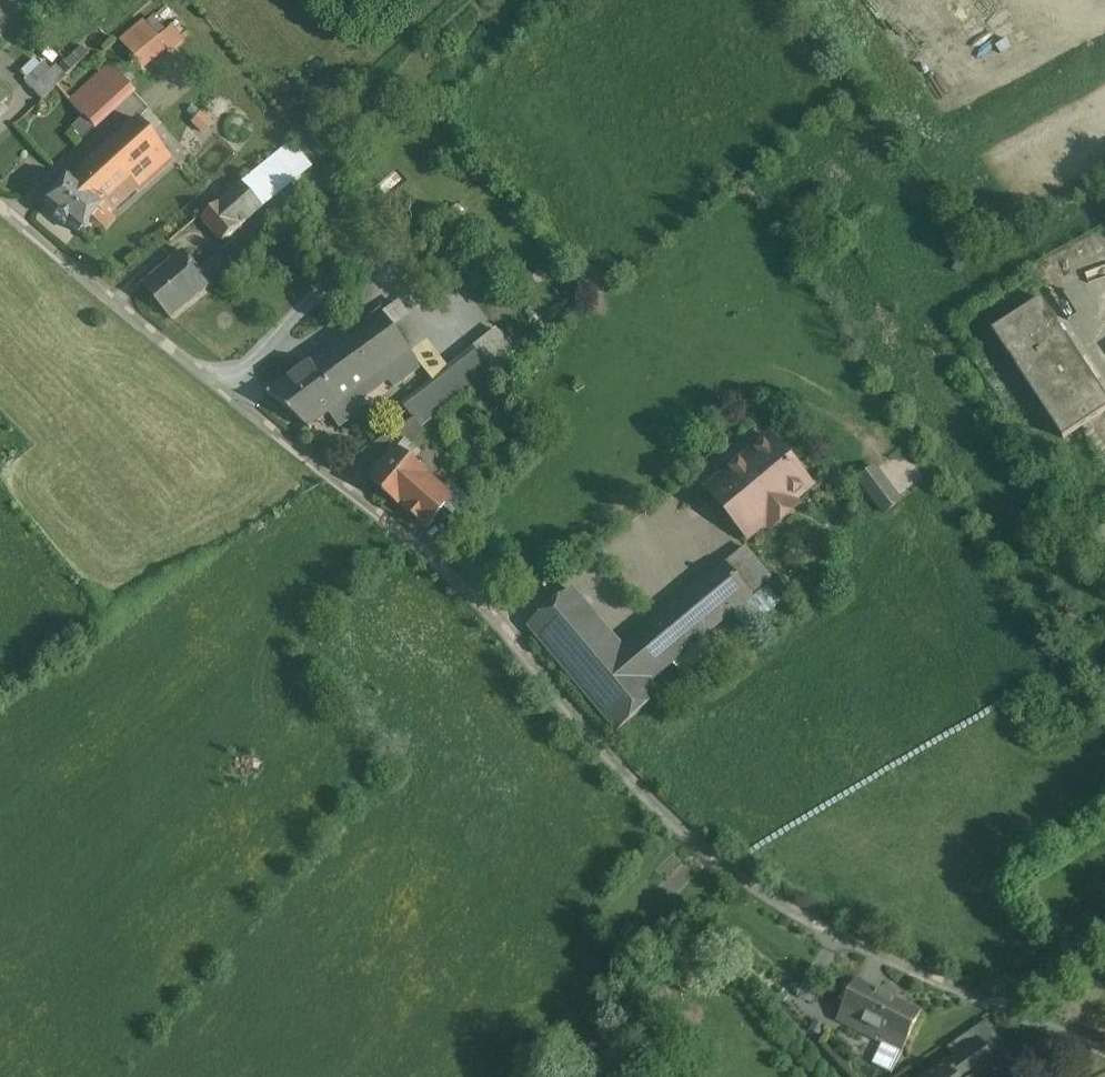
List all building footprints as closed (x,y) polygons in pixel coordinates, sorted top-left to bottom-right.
[(159,40),(142,21),(119,41),(143,68),(166,49),(159,40)] [(171,30),(159,40),(166,49),(169,52),(181,42),(171,30)] [(73,40),(62,50),(69,58),(80,48),(73,40)] [(69,58),(57,69),(66,78),(89,57),(80,48),(69,58)] [(40,66),(24,81),(32,90),(48,75),(40,66)] [(109,66),(70,102),(94,129),(134,93),(109,66)] [(48,75),(32,90),(42,101),(66,78),(57,69),(56,67),(48,75)] [(137,121),(71,181),(101,206),(102,205),(110,214),(134,191),(167,227),(197,199),(187,188),(192,184),(137,121)] [(291,142),(243,184),(263,208),(298,178),(312,166),(291,142)] [(71,181),(67,178),(44,205),(78,233),(101,206),(71,181)] [(243,184),(201,220),(222,244),(263,208),(243,184)] [(200,273),(183,252),(143,286),(171,320),(228,271),(217,258),(200,273)] [(409,315),(398,300),(381,312),(392,328),(409,315)] [(1042,300),(993,333),(1063,440),(1104,413),(1104,397),(1042,300)] [(381,312),(272,393),(270,395),(310,430),(329,415),(339,429),(356,416),(346,402),(383,375),(393,389),(422,368),(392,328),(381,312)] [(436,385),(407,408),(422,427),(493,373),(474,348),(432,380),(436,385)] [(414,421),(397,431),(406,444),(424,432),(414,421)] [(390,439),(370,463),(380,471),(397,451),(401,447),(390,439)] [(787,467),(779,457),(784,452),(774,440),(743,465),(739,461),(729,469),(733,474),(714,489),(729,507),(726,510),(726,515),(731,522),(737,523),(740,521),(751,533),(805,488),(793,474),(794,473),(792,471),(793,470),(791,467),(789,468),(788,466),(787,467)] [(397,451),(380,471),(372,482),(401,507),(402,506),(428,528),(444,510),(453,517),(468,499),(450,483),(442,492),(425,477),(426,476),(397,451)] [(903,502),(877,466),(857,481),(883,516),(903,502)] [(1088,532),(1092,540),(1101,555),(1104,553),(1104,523),(1088,532)] [(770,580),(744,549),(725,565),(751,597),(770,580)] [(723,564),(652,623),(681,656),(751,597),(725,565),(723,564)] [(621,649),(573,592),(531,628),(617,730),(660,695),(650,682),(621,649)] [(652,623),(621,649),(650,682),(681,656),(652,623)] [(640,932),(630,922),(617,936),(628,946),(640,932)] [(841,971),(825,962),(809,993),(824,1004),(841,971)] [(921,1013),(856,980),(837,1022),(883,1045),(887,1037),(905,1046),(921,1013)] [(986,1022),(964,1037),(971,1047),(980,1041),(993,1032),(986,1022)] [(1009,1054),(993,1032),(980,1041),(996,1064),(1009,1054)] [(905,1046),(887,1037),(883,1045),(873,1064),(872,1066),(878,1069),(891,1075),(905,1046)] [(928,1076),(977,1076),(996,1064),(980,1041),(971,1047),(928,1076)] [(855,1073),(862,1076),(873,1076),(878,1069),(872,1066),(873,1064),(863,1059),(855,1073)]
